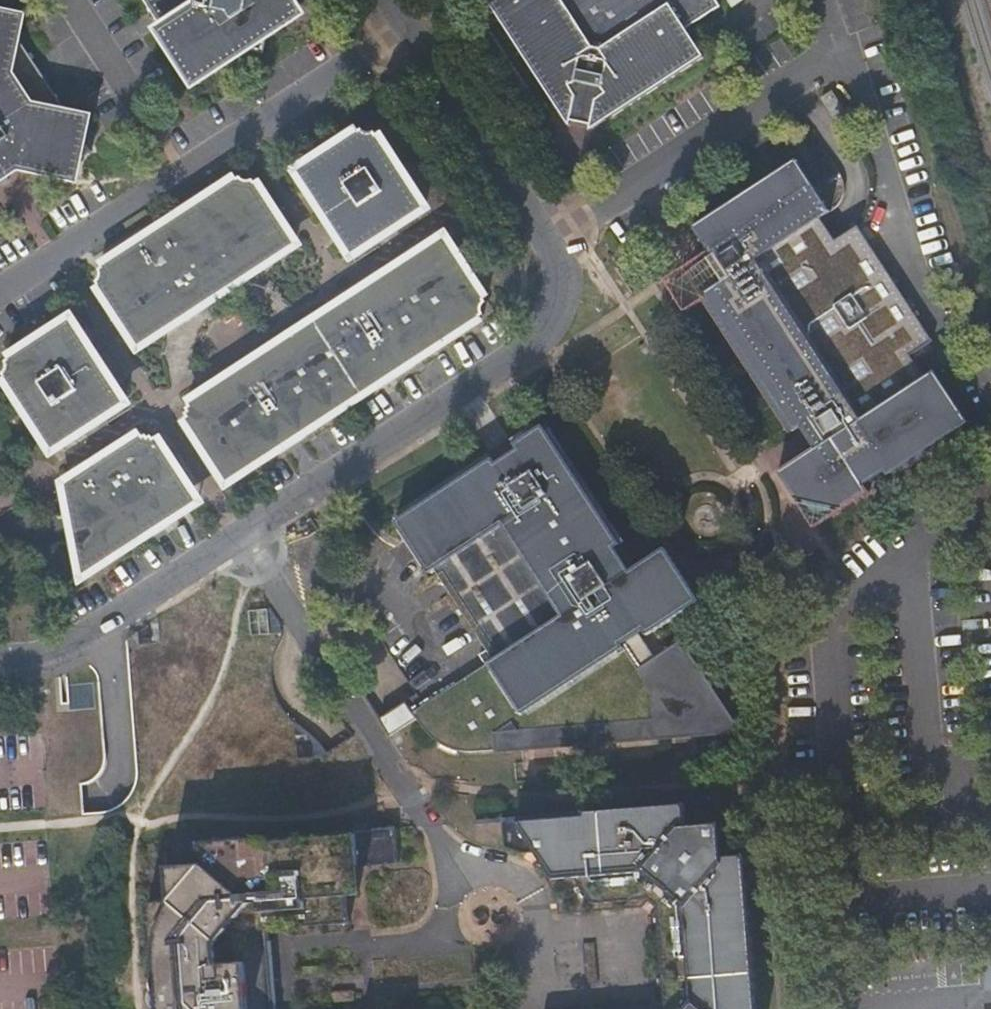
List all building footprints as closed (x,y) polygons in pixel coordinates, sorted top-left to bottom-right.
[(162,26),(158,29),(195,82),(244,52),(265,56),(273,19),(276,18),(279,17),(282,21),(285,19),(288,12),(286,9),(283,9),(281,11),(280,11),(276,5),(278,0),(145,0),(162,26)] [(486,1),(570,130),(573,116),(582,118),(592,120),(590,133),(718,51),(699,22),(719,9),(713,0),(488,0),(486,1)] [(746,0),(727,0),(732,8),(746,0)] [(8,179),(22,169),(59,177),(95,153),(87,141),(90,123),(73,119),(22,43),(25,23),(0,19),(0,184),(8,179)] [(833,122),(844,114),(830,91),(819,99),(833,122)] [(846,117),(844,114),(833,122),(834,125),(846,117)] [(295,172),(354,135),(350,129),(282,175),(344,269),(429,215),(379,136),(375,138),(418,207),(416,208),(418,213),(414,215),(417,218),(388,235),(386,233),(377,239),(379,241),(354,259),(353,257),(347,260),(344,256),(340,257),(292,184),(295,182),(293,177),(297,175),(295,172)] [(356,136),(354,135),(295,172),(297,175),(293,177),(295,182),(292,184),(317,222),(340,257),(344,256),(347,260),(353,257),(354,259),(379,241),(377,239),(386,233),(388,235),(417,218),(414,215),(418,213),(416,208),(418,207),(375,138),(372,140),(369,136),(367,138),(364,137),(361,137),(358,134),(356,136)] [(790,436),(805,428),(820,453),(786,477),(820,529),(869,496),(864,489),(887,474),(891,479),(898,473),(901,478),(968,432),(965,428),(970,424),(937,372),(926,378),(913,355),(935,340),(859,225),(835,241),(821,219),(830,213),(796,161),(789,165),(787,163),(697,221),(699,224),(692,229),(696,236),(694,236),(709,259),(698,266),(695,263),(693,263),(691,264),(689,266),(688,268),(689,272),(673,283),(688,306),(701,299),(790,436)] [(173,227),(237,185),(234,181),(170,223),(173,227)] [(99,292),(96,293),(133,347),(136,346),(139,349),(144,347),(146,349),(288,254),(287,252),(292,249),(289,245),(293,243),(254,189),(251,185),(248,186),(245,186),(244,186),(242,183),(238,186),(237,185),(173,227),(142,248),(102,274),(104,276),(99,279),(100,283),(100,285),(96,288),(99,292)] [(133,347),(96,293),(92,295),(136,361),(303,250),(257,186),(254,189),(293,243),(289,245),(292,249),(287,252),(288,254),(146,349),(144,347),(139,349),(136,346),(133,347)] [(186,404),(187,407),(433,243),(435,246),(439,243),(442,247),(445,246),(481,301),(485,297),(442,232),(236,370),(186,404)] [(187,420),(183,422),(227,488),(277,455),(297,442),(341,413),(353,404),(386,382),(408,368),(478,321),(477,319),(480,316),(479,315),(479,312),(480,308),(481,307),(482,305),(480,301),(481,301),(445,246),(442,247),(439,243),(435,246),(433,243),(187,407),(189,410),(186,413),(188,416),(186,418),(187,420)] [(100,270),(102,274),(142,248),(139,244),(100,270)] [(0,385),(0,393),(48,465),(133,410),(71,315),(2,360),(5,365),(64,326),(64,327),(67,326),(71,331),(74,329),(95,360),(122,401),(119,403),(122,408),(119,410),(120,413),(90,433),(89,431),(84,434),(85,437),(57,454),(54,452),(51,454),(48,450),(45,452),(0,385)] [(480,325),(478,321),(408,368),(410,371),(480,325)] [(0,385),(45,452),(48,450),(51,454),(54,452),(57,454),(85,437),(84,434),(89,431),(90,433),(120,413),(119,410),(122,408),(119,403),(122,401),(95,360),(74,329),(71,331),(67,326),(64,327),(64,326),(5,365),(7,367),(3,369),(5,375),(0,379),(0,381),(2,383),(0,385)] [(386,382),(353,404),(356,408),(389,386),(386,382)] [(341,413),(297,442),(300,445),(343,417),(341,413)] [(227,488),(183,422),(178,426),(224,496),(280,458),(277,455),(227,488)] [(467,761),(502,758),(529,756),(528,750),(601,744),(674,738),(675,732),(680,731),(685,730),(691,728),(697,725),(701,723),(705,719),(708,716),(709,711),(710,706),(709,702),(708,699),(705,694),(700,690),(696,688),(692,688),(687,687),(675,666),(663,671),(660,666),(643,641),(649,638),(651,641),(673,627),(671,624),(701,605),(670,556),(635,577),(630,569),(631,565),(629,561),(627,560),(623,560),(618,552),(625,549),(616,536),(549,435),(548,436),(545,431),(540,434),(539,433),(515,448),(521,456),(516,459),(511,458),(510,459),(508,460),(505,466),(499,470),(494,462),(403,521),(404,524),(398,528),(402,535),(399,536),(424,574),(427,573),(431,581),(438,577),(490,657),(483,662),(489,672),(417,720),(421,726),(427,731),(434,741),(442,749),(452,756),(457,759),(467,761)] [(556,431),(551,435),(554,440),(616,536),(625,549),(629,546),(556,431)] [(554,440),(551,435),(549,435),(616,536),(554,440)] [(58,488),(79,593),(145,548),(142,544),(80,585),(62,490),(137,441),(135,438),(105,457),(58,488)] [(198,507),(170,526),(172,530),(204,508),(159,439),(154,443),(198,507)] [(80,585),(142,544),(170,526),(198,507),(154,443),(151,445),(149,441),(145,443),(144,441),(139,444),(137,441),(62,490),(80,585)] [(399,517),(403,521),(494,462),(491,457),(399,517)] [(671,624),(673,627),(703,608),(701,605),(671,624)] [(255,615),(256,637),(270,636),(269,614),(255,615)] [(143,653),(142,648),(141,636),(130,644),(130,654),(143,653)] [(674,738),(741,733),(687,648),(660,666),(663,671),(675,666),(687,687),(692,688),(696,688),(700,690),(705,694),(708,699),(709,702),(710,706),(709,711),(708,716),(705,719),(701,723),(697,725),(691,728),(685,730),(680,731),(675,732),(674,738)] [(390,731),(416,718),(408,702),(382,715),(390,731)] [(746,741),(741,733),(674,738),(601,744),(528,750),(529,756),(502,758),(502,762),(746,741)] [(748,855),(726,856),(723,822),(688,825),(686,804),(506,819),(506,822),(509,850),(527,856),(541,854),(556,877),(573,879),(590,905),(646,900),(658,910),(667,1007),(665,1008),(760,1008),(748,855)] [(261,1003),(262,998),(267,995),(270,991),(270,989),(268,985),(263,981),(251,970),(248,940),(258,931),(353,923),(352,894),(363,893),(362,868),(402,864),(399,828),(202,845),(203,864),(169,867),(171,903),(148,905),(157,1008),(256,1008),(261,1003)]
